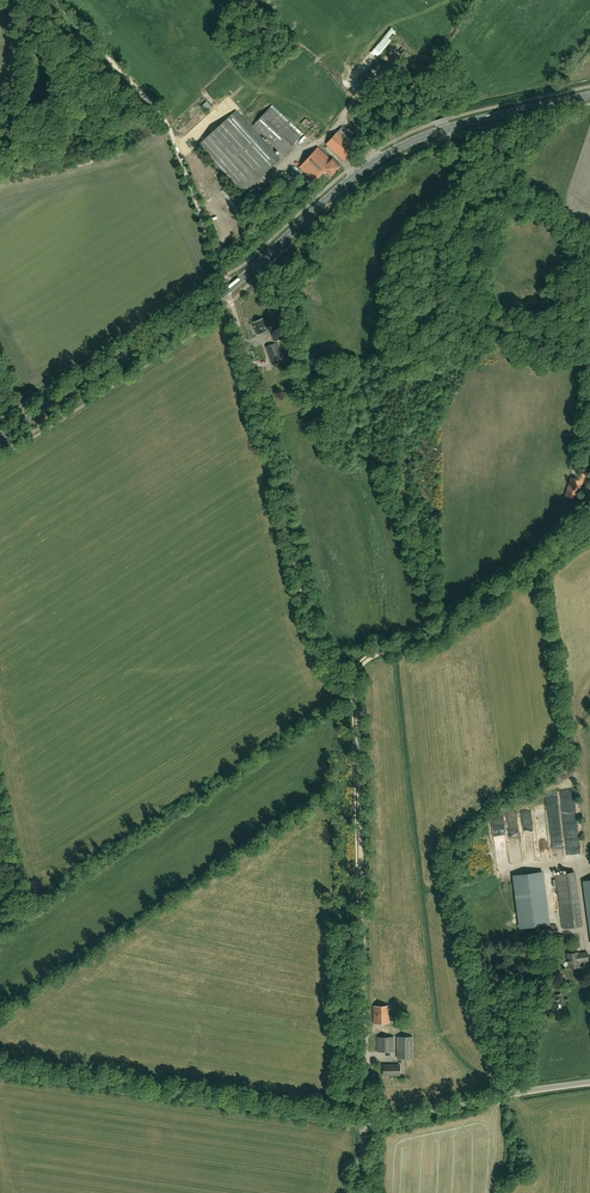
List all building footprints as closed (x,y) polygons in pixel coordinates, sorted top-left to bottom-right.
[(378,39),(386,27),(381,24),(374,37),(378,39)] [(384,34),(378,41),(382,44),(388,37),(384,34)] [(205,100),(200,105),(206,111),(210,106),(205,100)] [(298,120),(302,115),(285,101),(281,106),(298,120)] [(271,107),(253,126),(284,154),(301,136),(271,107)] [(197,146),(241,194),(276,162),(232,113),(197,146)] [(305,116),(300,121),(305,126),(311,121),(305,116)] [(317,136),(322,129),(314,123),(309,129),(317,136)] [(344,160),(353,151),(362,140),(356,135),(354,138),(342,127),(335,134),(326,144),(325,143),(322,146),(332,155),(335,152),(344,160)] [(329,177),(340,165),(333,158),(331,159),(318,147),(299,167),(315,182),(324,172),(329,177)] [(284,169),(280,172),(285,181),(289,178),(284,169)] [(274,192),(279,198),(283,194),(278,189),(274,192)] [(254,322),(259,334),(263,332),(264,335),(272,332),(267,320),(264,321),(263,318),(261,319),(261,318),(260,318),(256,319),(255,320),(256,321),(254,322)] [(279,332),(276,333),(271,334),(274,342),(281,339),(279,332)] [(282,361),(275,343),(265,346),(271,365),(282,361)] [(578,481),(570,480),(568,499),(576,500),(578,481)] [(545,790),(546,805),(558,805),(557,790),(545,790)] [(517,812),(509,811),(509,825),(517,825),(517,812)] [(548,825),(538,826),(541,858),(552,857),(551,852),(548,825)] [(518,826),(509,827),(510,836),(519,836),(518,826)] [(513,873),(518,927),(547,924),(542,870),(513,873)] [(562,928),(582,926),(574,872),(555,874),(562,928)] [(557,936),(557,934),(559,934),(557,926),(555,926),(555,924),(543,925),(545,936),(547,936),(547,937),(557,936)] [(579,962),(588,960),(587,952),(577,954),(577,952),(567,954),(569,968),(579,966),(579,962)] [(553,1013),(562,1012),(561,1007),(563,1007),(561,994),(556,995),(557,1000),(554,1000),(554,998),(548,999),(549,1005),(552,1005),(553,1013)] [(373,1023),(389,1023),(389,1005),(373,1005),(373,1023)] [(413,1036),(397,1036),(397,1058),(413,1058),(413,1036)] [(377,1051),(394,1051),(394,1037),(377,1037),(377,1051)] [(383,1075),(400,1075),(400,1065),(383,1065),(383,1075)]
